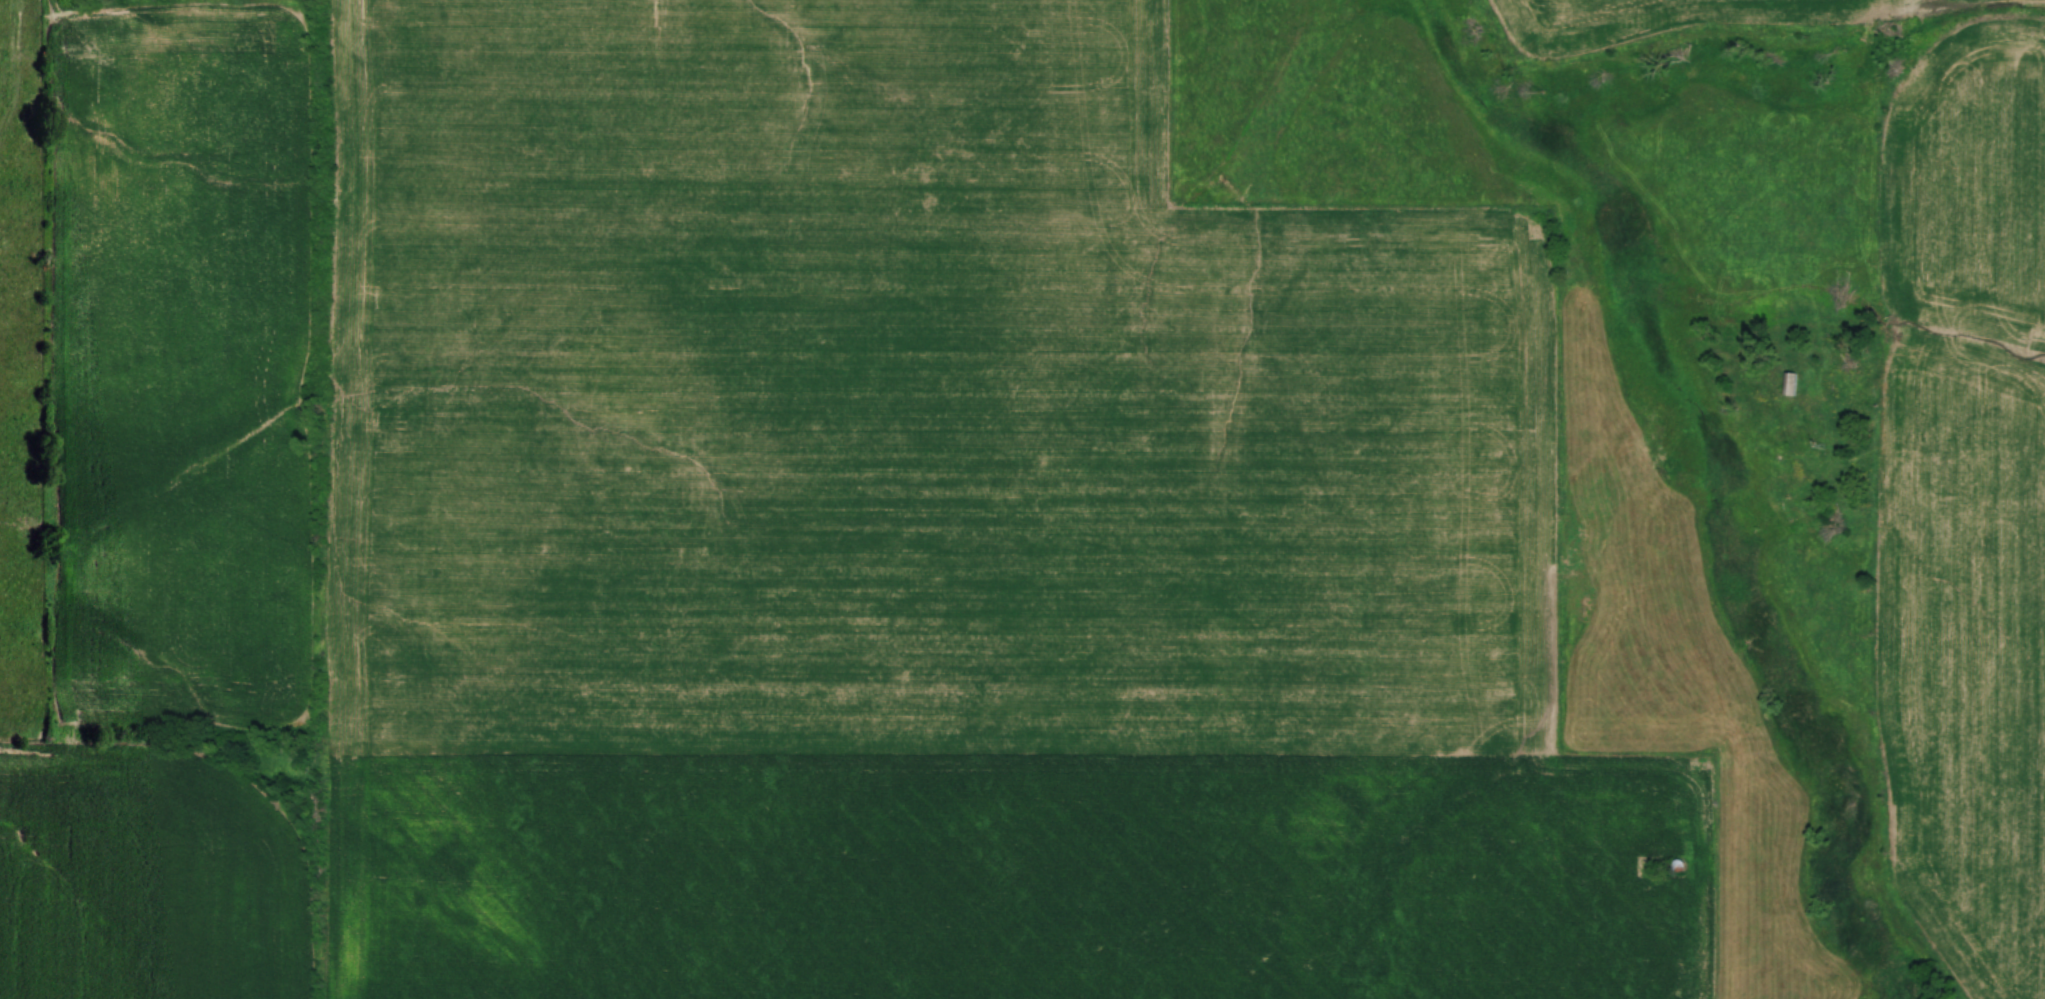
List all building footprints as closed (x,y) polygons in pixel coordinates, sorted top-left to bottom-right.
[(1797,395),(1797,371),(1786,371),(1786,395),(1797,395)]
